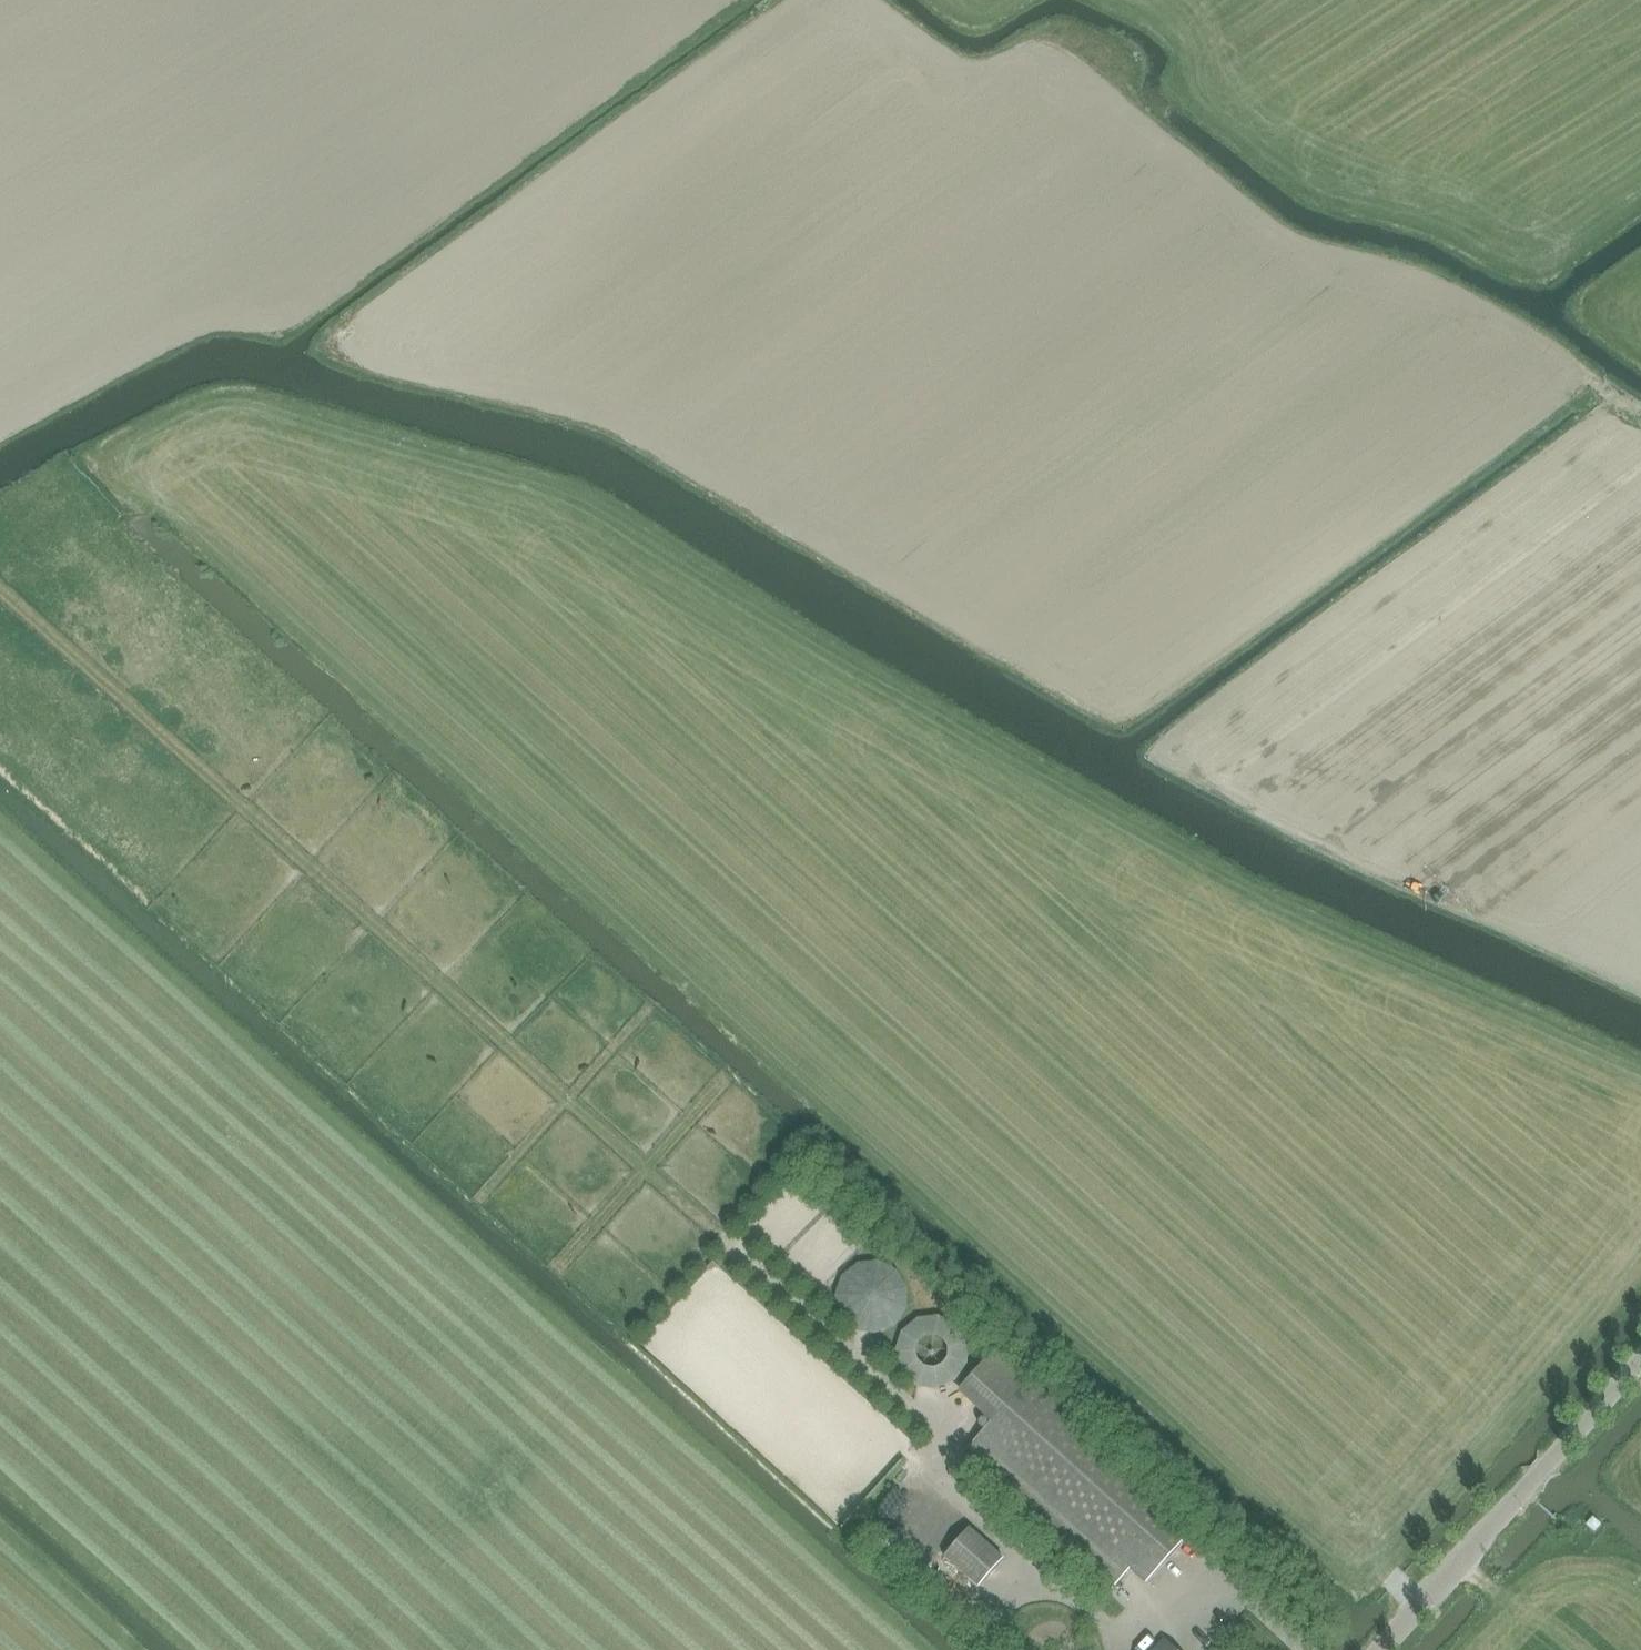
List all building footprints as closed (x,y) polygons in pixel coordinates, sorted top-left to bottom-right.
[(998,1414),(963,1453),(1113,1589),(1131,1569),(1147,1584),(1195,1530),(996,1350),(965,1384),(998,1414)] [(847,1501),(861,1513),(869,1502),(856,1491),(847,1501)] [(978,1588),(1004,1559),(969,1528),(944,1557),(978,1588)] [(1164,1640),(1155,1649),(1175,1649),(1164,1640)]
